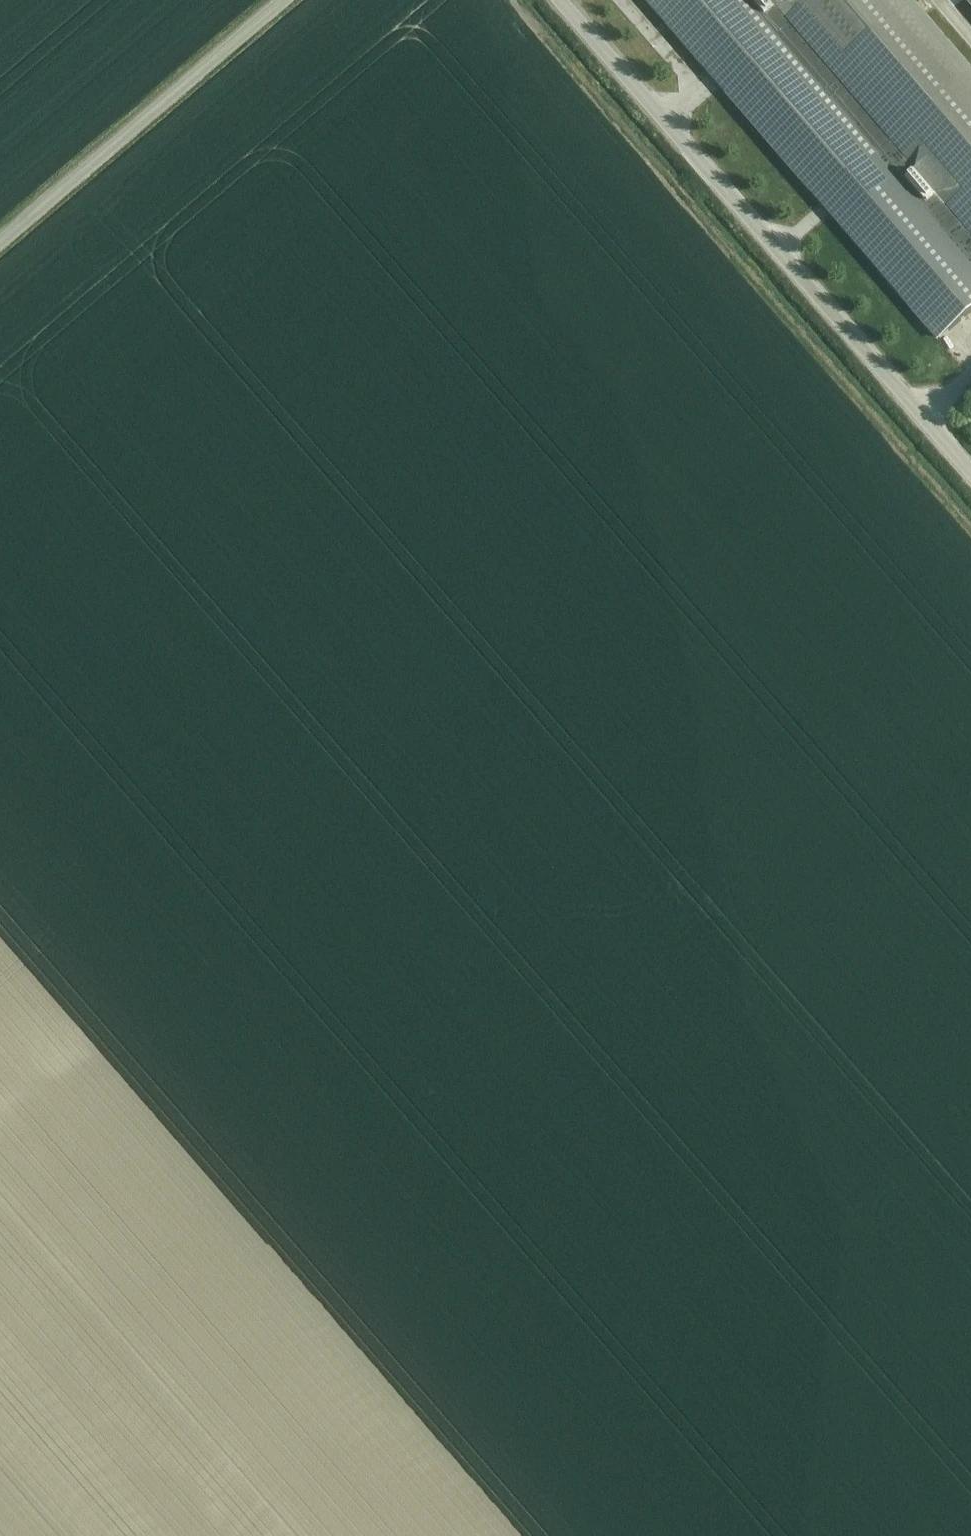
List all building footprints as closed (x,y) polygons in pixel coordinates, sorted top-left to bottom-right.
[(940,339),(970,313),(970,233),(883,129),(771,0),(648,0),(940,339)] [(908,0),(771,0),(883,129),(970,233),(970,74),(908,0)]
